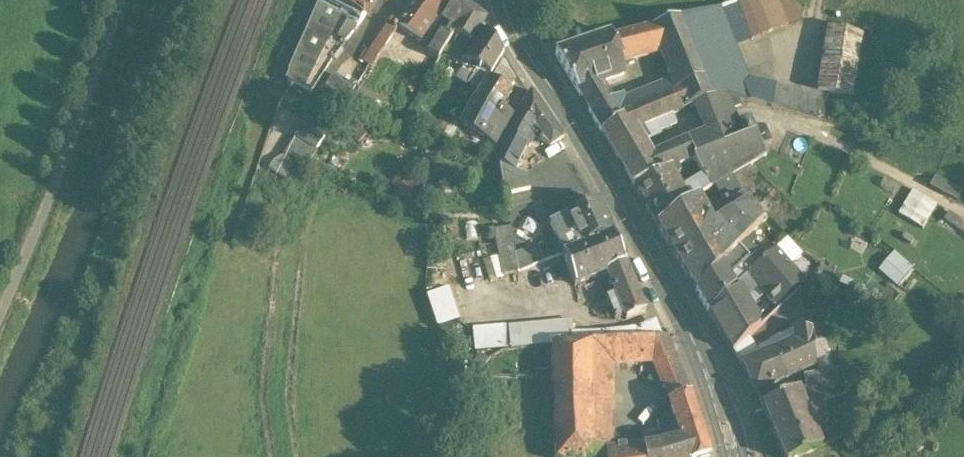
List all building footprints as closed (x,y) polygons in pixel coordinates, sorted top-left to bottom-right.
[(363,19),(373,0),(327,0),(363,19)] [(397,29),(398,30),(419,44),(443,11),(445,12),(453,0),(417,0),(397,28),(397,29)] [(457,0),(453,0),(445,12),(458,21),(467,7),(457,0)] [(339,18),(317,6),(288,74),(288,81),(290,88),(292,88),(294,85),(302,89),(339,18)] [(485,20),(467,7),(458,21),(450,34),(471,45),(481,27),(485,20)] [(718,11),(681,21),(698,63),(733,50),(718,11)] [(681,21),(650,30),(660,54),(670,80),(676,93),(705,81),(698,63),(681,21)] [(389,22),(362,62),(371,68),(385,49),(393,37),(398,30),(397,29),(397,28),(389,22)] [(503,55),(481,27),(471,45),(477,47),(466,64),(479,73),(480,71),(490,77),(493,72),(502,57),(503,55)] [(861,32),(829,27),(817,92),(851,97),(861,32)] [(419,44),(398,30),(393,37),(400,42),(393,53),(407,63),(419,44)] [(650,30),(612,40),(620,64),(632,61),(660,54),(650,30)] [(450,41),(441,36),(431,52),(428,57),(437,63),(450,41)] [(393,37),(386,48),(393,53),(400,42),(393,37)] [(611,37),(555,56),(577,93),(600,85),(624,76),(621,68),(620,64),(612,40),(611,37)] [(419,44),(407,63),(419,71),(428,57),(431,52),(419,44)] [(733,50),(698,63),(705,81),(706,83),(742,71),(733,50)] [(519,82),(502,57),(493,72),(516,85),(519,82)] [(813,93),(747,85),(742,71),(706,83),(712,97),(725,98),(726,99),(753,105),(821,123),(826,95),(813,93)] [(334,77),(316,104),(337,118),(355,90),(334,77)] [(485,84),(473,77),(469,83),(468,85),(480,93),(485,84)] [(512,95),(488,79),(485,84),(480,93),(473,104),(497,119),(501,113),(512,95)] [(670,80),(632,98),(637,110),(676,93),(670,80)] [(637,110),(619,117),(621,120),(601,134),(624,173),(651,157),(644,145),(649,142),(648,142),(641,130),(672,117),(693,108),(713,99),(712,97),(706,83),(705,81),(676,93),(637,110)] [(600,85),(577,93),(601,134),(621,120),(619,117),(637,110),(632,98),(613,106),(611,100),(609,100),(600,85)] [(372,100),(359,92),(350,105),(363,113),(372,100)] [(532,94),(521,109),(516,122),(529,134),(531,131),(537,134),(542,138),(539,142),(549,149),(563,139),(532,94)] [(713,99),(693,108),(699,122),(717,114),(717,115),(731,111),(726,99),(725,98),(712,97),(713,99)] [(316,104),(294,138),(315,152),(337,118),(316,104)] [(497,119),(473,104),(460,127),(501,151),(516,122),(501,113),(497,119)] [(717,114),(699,122),(705,135),(724,127),(737,123),(731,111),(717,115),(717,114)] [(672,117),(641,130),(648,142),(661,136),(659,133),(676,125),(672,117)] [(529,134),(516,122),(501,151),(498,158),(495,165),(499,166),(514,172),(526,147),(528,149),(534,138),(529,134)] [(348,133),(357,145),(370,135),(360,123),(348,133)] [(705,135),(676,147),(684,166),(693,162),(702,178),(710,191),(714,189),(741,173),(752,166),(753,167),(755,166),(754,164),(765,158),(749,123),(738,126),(737,123),(724,127),(705,135)] [(283,157),(268,170),(284,180),(295,164),(303,169),(315,152),(294,138),(283,157)] [(437,146),(426,145),(425,154),(436,155),(437,146)] [(676,147),(666,151),(674,170),(676,169),(680,176),(674,178),(682,190),(702,178),(693,162),(684,166),(676,147)] [(651,157),(624,173),(633,187),(674,170),(666,151),(651,157)] [(514,172),(499,166),(504,197),(529,191),(524,177),(514,172)] [(674,170),(633,187),(656,226),(681,208),(689,203),(682,190),(674,178),(680,176),(676,169),(674,170)] [(754,192),(741,173),(730,179),(741,196),(743,200),(754,192)] [(934,186),(962,195),(963,187),(963,183),(937,175),(934,186)] [(702,178),(682,190),(689,203),(697,199),(710,191),(702,178)] [(730,179),(714,189),(724,206),(741,196),(730,179)] [(900,213),(926,227),(939,201),(914,188),(900,213)] [(724,206),(707,217),(718,235),(752,215),(746,205),(743,200),(741,196),(724,206)] [(689,203),(681,208),(656,226),(686,275),(693,269),(693,268),(707,256),(722,243),(718,235),(707,217),(697,199),(689,203)] [(598,202),(565,218),(575,240),(579,248),(612,234),(598,202)] [(722,243),(707,256),(693,268),(693,269),(702,279),(693,287),(695,291),(721,264),(744,242),(762,223),(746,204),(746,205),(752,215),(718,235),(722,243)] [(959,218),(948,211),(943,220),(953,226),(959,218)] [(565,218),(551,224),(558,241),(560,247),(575,240),(565,218)] [(498,260),(486,263),(490,285),(516,276),(507,231),(492,235),(498,260)] [(579,248),(563,255),(576,285),(625,265),(612,234),(579,248)] [(788,236),(773,250),(781,258),(796,243),(788,236)] [(575,240),(560,247),(563,255),(579,248),(575,240)] [(544,263),(563,255),(560,247),(558,241),(538,250),(544,263)] [(744,242),(721,264),(729,277),(748,259),(749,260),(756,252),(744,242)] [(897,248),(881,268),(903,285),(918,265),(897,248)] [(773,250),(748,274),(758,284),(767,294),(775,302),(800,279),(781,258),(773,250)] [(527,251),(514,256),(517,274),(532,268),(527,251)] [(721,264),(695,291),(709,312),(735,286),(729,277),(721,264)] [(645,312),(628,271),(609,278),(616,294),(625,315),(627,319),(645,312)] [(735,286),(709,312),(732,351),(759,325),(750,310),(742,298),(758,284),(748,274),(748,273),(735,286)] [(758,284),(742,298),(750,310),(767,294),(758,284)] [(449,289),(428,295),(438,329),(459,322),(449,289)] [(616,294),(607,298),(615,319),(625,315),(616,294)] [(571,321),(507,328),(510,350),(555,344),(573,344),(572,335),(571,321)] [(649,323),(632,329),(621,331),(603,334),(572,335),(573,344),(655,338),(656,338),(649,323)] [(505,327),(472,331),(474,352),(507,349),(505,327)] [(813,328),(794,329),(795,341),(773,351),(785,377),(816,363),(817,363),(813,342),(813,328)] [(791,330),(750,353),(753,360),(773,351),(795,341),(794,329),(791,330)] [(681,376),(665,337),(656,338),(655,338),(592,343),(592,362),(609,361),(653,359),(666,385),(683,379),(682,376),(681,376)] [(825,340),(813,342),(817,363),(816,363),(819,371),(833,369),(825,340)] [(555,344),(554,456),(591,456),(592,362),(592,343),(573,344),(555,344)] [(753,360),(743,365),(755,390),(785,377),(773,351),(753,360)] [(591,456),(605,456),(605,452),(609,451),(609,361),(592,362),(591,456)] [(759,393),(764,405),(797,391),(807,386),(845,379),(846,373),(809,374),(794,377),(759,393)] [(670,401),(690,394),(683,379),(666,385),(670,401)] [(845,379),(807,386),(797,391),(802,402),(814,397),(824,399),(846,392),(845,379)] [(764,405),(786,456),(795,456),(821,446),(802,402),(797,391),(764,405)] [(859,393),(844,400),(857,429),(871,423),(859,393)] [(690,394),(670,401),(677,422),(681,436),(663,442),(657,444),(643,446),(645,456),(702,456),(711,454),(690,394)] [(671,425),(660,430),(663,442),(681,436),(677,422),(671,425)] [(643,446),(609,451),(605,452),(605,456),(645,456),(643,446)]
